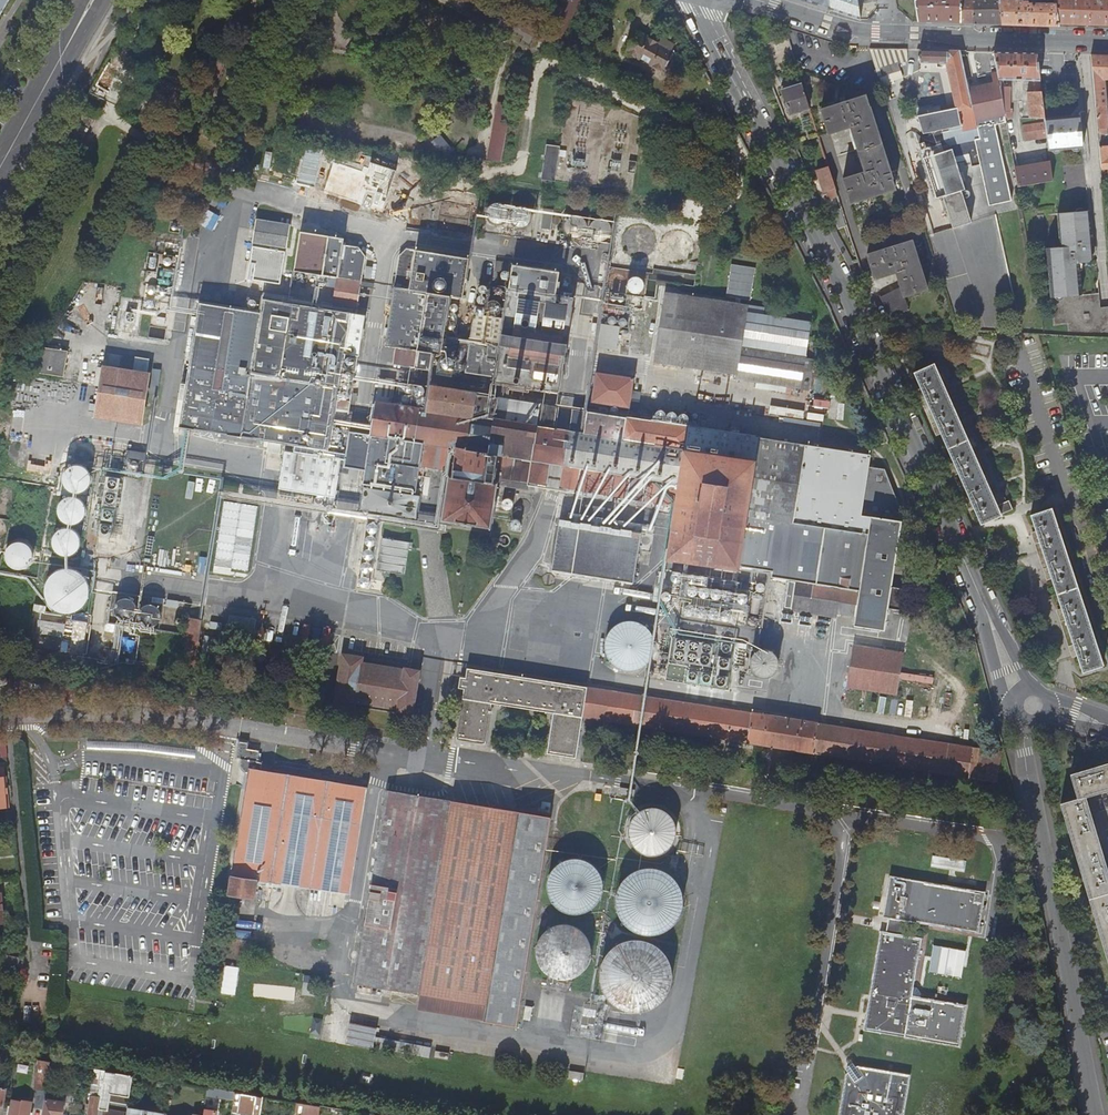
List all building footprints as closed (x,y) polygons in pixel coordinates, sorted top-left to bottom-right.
[(803,1),(831,10),(830,0),(799,0),(803,1)] [(831,10),(851,17),(849,0),(830,0),(831,10)] [(919,22),(1002,25),(999,0),(916,0),(919,22)] [(1002,25),(1058,26),(1058,23),(1055,0),(1028,0),(1028,2),(1022,2),(1022,0),(999,0),(1002,25)] [(1058,23),(1107,25),(1107,0),(1055,0),(1058,23)] [(659,44),(636,32),(626,52),(663,71),(673,52),(671,50),(674,45),(662,38),(659,44)] [(908,49),(870,48),(884,94),(897,90),(896,87),(905,85),(900,71),(907,62),(908,49)] [(944,139),(951,144),(975,139),(980,138),(969,88),(960,51),(921,50),(921,56),(919,55),(919,59),(921,59),(921,64),(947,64),(958,111),(917,115),(923,134),(962,125),(962,128),(942,132),(944,139)] [(1035,81),(1040,81),(1036,53),(995,52),(998,72),(1000,79),(1035,81)] [(1102,169),(1107,168),(1107,111),(1105,80),(1107,80),(1107,55),(1091,54),(1102,169)] [(1000,79),(998,72),(993,74),(994,83),(969,88),(980,138),(975,139),(989,205),(993,204),(1012,201),(996,124),(1007,122),(1007,118),(1000,81),(1000,79)] [(1004,81),(1000,81),(1007,118),(1013,118),(1013,108),(1011,108),(1012,86),(1008,86),(1008,83),(1005,84),(1004,81)] [(1041,92),(1040,81),(1035,81),(1035,90),(1028,90),(1028,92),(1031,118),(1045,118),(1041,92)] [(783,90),(790,113),(810,107),(803,84),(783,90)] [(309,96),(297,99),(301,112),(313,109),(309,96)] [(871,106),(870,107),(866,96),(822,110),(829,134),(851,127),(851,136),(861,165),(866,172),(843,179),(851,203),(895,189),(892,178),(893,178),(871,106)] [(512,106),(496,103),(485,160),(501,163),(512,106)] [(202,113),(192,109),(188,118),(199,122),(202,113)] [(1062,118),(1045,120),(1045,122),(1047,138),(1049,152),(1083,148),(1080,116),(1070,117),(1069,118),(1067,117),(1065,117),(1064,117),(1062,118)] [(1022,126),(1024,141),(1047,138),(1045,122),(1022,126)] [(450,146),(442,137),(432,144),(440,153),(450,146)] [(943,196),(961,190),(965,188),(953,149),(934,155),(938,168),(934,170),(942,196),(943,196)] [(1052,180),(1050,164),(1016,171),(1019,186),(1052,180)] [(829,167),(818,170),(825,195),(828,194),(830,200),(838,197),(829,167)] [(760,198),(753,184),(743,189),(751,203),(760,198)] [(971,221),(961,190),(943,196),(952,227),(971,221)] [(834,212),(839,229),(848,226),(842,209),(834,212)] [(1094,259),(1089,212),(1058,215),(1061,248),(1048,250),(1052,299),(1083,296),(1080,263),(1090,263),(1094,259)] [(928,290),(912,241),(867,255),(875,280),(896,273),(901,288),(881,298),(891,319),(909,311),(904,297),(928,290)] [(502,345),(456,338),(453,360),(469,362),(467,373),(497,377),(496,382),(561,392),(575,297),(558,294),(561,271),(513,264),(502,345)] [(363,281),(296,271),(292,297),(359,307),(363,281)] [(452,296),(396,286),(393,306),(449,315),(452,296)] [(666,295),(657,363),(739,375),(738,381),(802,390),(812,323),(746,314),(747,306),(666,295)] [(198,303),(178,428),(328,451),(350,312),(261,298),(259,313),(198,303)] [(997,507),(933,365),(914,374),(921,391),(917,393),(936,435),(940,433),(955,465),(949,467),(968,510),(973,508),(981,525),(1001,516),(1000,515),(1012,510),(1009,502),(997,507)] [(141,424),(149,375),(104,368),(102,377),(96,414),(96,416),(141,424)] [(635,379),(597,373),(592,403),(631,409),(631,407),(638,408),(641,391),(633,390),(635,379)] [(804,584),(851,591),(858,592),(860,583),(871,585),(882,516),(907,520),(910,505),(892,462),(880,460),(881,458),(757,439),(754,461),(685,450),(689,428),(415,385),(412,407),(376,402),(370,436),(373,436),(366,480),(418,488),(421,466),(454,471),(453,476),(450,476),(443,521),(490,528),(497,485),(528,489),(529,483),(678,506),(670,558),(772,574),(772,577),(775,579),(798,583),(797,586),(804,587),(804,584)] [(75,497),(79,497),(83,495),(87,493),(89,489),(91,484),(90,480),(89,476),(86,472),(82,470),(78,469),(73,469),(69,470),(66,473),(63,477),(62,481),(62,486),(64,490),(67,493),(70,496),(75,497)] [(70,529),(75,529),(79,527),(82,524),(85,521),(86,516),(86,512),(84,508),(81,504),(77,502),(73,500),(69,501),(64,502),(61,505),(58,509),(57,513),(57,518),(59,522),(62,525),(66,528),(70,529)] [(1103,666),(1051,509),(1031,516),(1037,534),(1032,536),(1047,580),(1051,578),(1062,611),(1058,612),(1072,655),(1077,654),(1083,673),(1103,666)] [(660,529),(592,517),(580,584),(649,595),(660,529)] [(65,561),(69,560),(74,559),(77,556),(80,552),(81,548),(81,543),(79,539),(76,536),(72,533),(68,532),(64,532),(59,534),(56,537),(53,540),(52,545),(52,549),(54,554),(57,557),(61,560),(65,561)] [(54,611),(58,614),(59,614),(64,615),(68,616),(73,615),(77,614),(81,611),(85,608),(87,604),(89,601),(89,598),(90,594),(89,589),(88,585),(87,582),(84,578),(80,575),(76,573),(73,572),(69,572),(64,572),(60,573),(55,575),(52,578),(49,582),(48,584),(46,589),(46,592),(46,597),(47,601),(48,604),(51,608),(54,611)] [(544,583),(547,585),(551,585),(554,582),(553,578),(550,575),(546,576),(544,579),(544,583)] [(858,592),(851,591),(850,599),(864,602),(865,593),(858,592)] [(188,642),(185,667),(196,669),(203,622),(188,619),(184,641),(188,642)] [(633,673),(638,672),(643,670),(647,666),(651,663),(654,658),(655,653),(656,648),(655,642),(654,637),(651,633),(647,629),(643,625),(638,623),(633,622),(628,622),(622,623),(618,625),(613,628),(610,632),(607,637),(605,642),(605,647),(605,653),(607,658),(610,662),(613,666),(617,669),(622,672),(627,673),(633,673)] [(848,687),(896,696),(903,655),(882,652),(884,640),(858,636),(852,638),(851,646),(855,647),(848,687)] [(270,667),(275,670),(281,669),(285,664),(285,659),(282,654),(277,651),(272,652),(268,657),(267,662),(270,667)] [(980,663),(907,652),(899,700),(982,713),(984,702),(974,700),(980,663)] [(765,680),(768,680),(770,679),(773,678),(775,676),(776,674),(777,672),(778,669),(778,667),(778,664),(777,662),(776,659),(775,657),(773,655),(770,654),(768,653),(765,653),(763,653),(760,654),(758,655),(755,656),(754,658),(752,660),(751,663),(751,665),(751,668),(751,670),(752,673),(754,675),(755,677),(758,679),(760,680),(762,680),(765,680)] [(361,663),(362,659),(343,656),(336,703),(354,706),(355,701),(398,708),(398,710),(412,713),(418,672),(405,670),(405,671),(361,663)] [(581,718),(968,779),(973,749),(468,669),(466,679),(461,678),(459,690),(465,690),(457,739),(484,743),(490,704),(552,713),(546,753),(574,758),(581,718)] [(177,676),(160,673),(158,682),(175,685),(177,676)] [(980,750),(973,749),(968,779),(975,780),(980,750)] [(980,750),(975,780),(996,784),(1001,754),(980,750)] [(1107,973),(1107,884),(1083,800),(1089,798),(1107,793),(1107,767),(1069,779),(1076,802),(1058,808),(1107,973)] [(9,808),(5,769),(0,769),(0,809),(9,808)] [(254,902),(256,883),(351,895),(368,789),(250,770),(249,774),(232,880),(229,879),(226,898),(254,902)] [(551,818),(388,792),(357,984),(485,1005),(482,1021),(518,1026),(551,818)] [(655,861),(660,860),(666,857),(670,854),(674,850),(677,845),(679,839),(680,833),(679,828),(677,822),(674,817),(670,813),(666,809),(661,807),(655,806),(649,806),(643,807),(638,809),(633,813),(630,817),(627,822),(625,827),(624,833),(625,839),(626,844),(629,849),(633,854),(638,857),(643,860),(649,861),(655,861)] [(577,915),(583,914),(588,912),(593,909),(597,904),(600,899),(601,894),(602,888),(601,882),(600,877),(597,872),(593,867),(588,864),(583,862),(577,860),(572,860),(566,861),(561,864),(556,867),(552,871),(549,876),(547,882),(547,888),(547,894),(549,899),(552,904),(556,908),(560,912),(566,914),(571,915),(577,915)] [(669,929),(675,919),(677,913),(678,906),(677,897),(675,890),(669,883),(664,878),(658,875),(651,873),(644,872),(637,873),(631,875),(625,879),(618,886),(615,892),(612,898),(612,905),(614,917),(619,927),(628,934),(639,938),(650,938),(661,934),(669,929)] [(883,933),(867,1032),(962,1048),(969,1006),(914,997),(923,940),(907,937),(910,923),(980,935),(987,893),(893,878),(886,919),(891,920),(889,934),(883,933)] [(566,983),(571,981),(577,979),(581,976),(585,971),(588,966),(590,961),(591,955),(590,949),(588,944),(586,939),(582,935),(577,931),(572,929),(566,927),(560,927),(555,929),(549,931),(545,934),(541,939),(538,944),(536,949),(535,955),(536,961),(538,966),(541,971),(544,976),(549,979),(554,981),(560,983),(566,983)] [(20,946),(26,946),(25,931),(18,932),(20,946)] [(669,977),(668,970),(664,958),(656,949),(645,943),(638,942),(630,941),(619,945),(609,952),(602,962),(599,969),(598,976),(599,984),(601,991),(605,997),(610,1003),(616,1007),(623,1010),(630,1012),(637,1012),(644,1010),(651,1007),(657,1003),(662,998),(666,991),(668,984),(669,977)] [(0,1015),(0,1022),(10,1024),(11,1017),(0,1015)] [(43,1062),(41,1062),(36,1090),(38,1091),(35,1108),(44,1109),(46,1100),(52,1063),(43,1062)] [(860,1067),(850,1075),(844,1114),(910,1114),(916,1075),(860,1067)] [(99,1114),(128,1114),(129,1108),(134,1077),(107,1072),(99,1114)] [(208,1093),(208,1096),(235,1100),(236,1093),(209,1089),(208,1093)] [(261,1114),(264,1098),(236,1093),(235,1100),(234,1110),(261,1114)] [(43,1114),(62,1114),(64,1103),(64,1099),(56,1097),(55,1102),(46,1100),(44,1109),(43,1114)] [(101,1098),(92,1097),(89,1114),(98,1114),(101,1098)] [(298,1103),(264,1098),(261,1114),(296,1114),(298,1103)] [(11,1113),(11,1114),(30,1114),(32,1103),(22,1101),(22,1103),(13,1101),(12,1104),(10,1104),(9,1109),(8,1113),(11,1113)] [(300,1104),(298,1103),(296,1114),(319,1114),(321,1107),(300,1104)]
